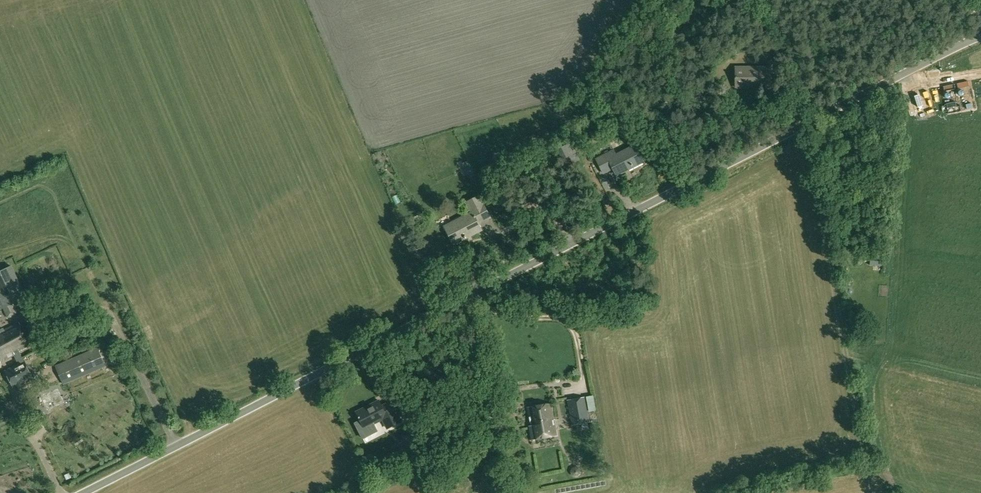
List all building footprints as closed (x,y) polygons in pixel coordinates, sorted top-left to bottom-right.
[(771,87),(771,67),(735,67),(735,85),(757,85),(757,87),(771,87)] [(580,160),(571,141),(556,149),(565,167),(580,160)] [(643,162),(635,145),(616,154),(613,150),(596,159),(604,173),(613,168),(617,175),(643,162)] [(490,217),(479,196),(466,202),(472,212),(445,226),(454,244),(481,230),(478,223),(490,217)] [(493,207),(496,214),(504,210),(501,204),(493,207)] [(26,297),(11,266),(0,271),(0,309),(3,308),(8,317),(16,313),(12,303),(26,297)] [(19,323),(5,330),(4,328),(0,329),(0,360),(1,362),(14,355),(16,360),(22,357),(19,351),(30,345),(19,323)] [(98,347),(77,356),(55,366),(63,384),(106,366),(98,347)] [(13,387),(32,377),(24,361),(22,357),(16,360),(18,364),(5,371),(13,387)] [(586,396),(589,411),(596,410),(593,395),(586,396)] [(590,422),(585,397),(567,400),(572,425),(590,422)] [(401,421),(390,402),(382,407),(379,401),(356,413),(363,428),(382,418),(388,428),(401,421)] [(557,435),(551,403),(527,407),(531,426),(529,426),(531,440),(557,435)] [(413,444),(408,437),(399,442),(403,450),(413,444)]
